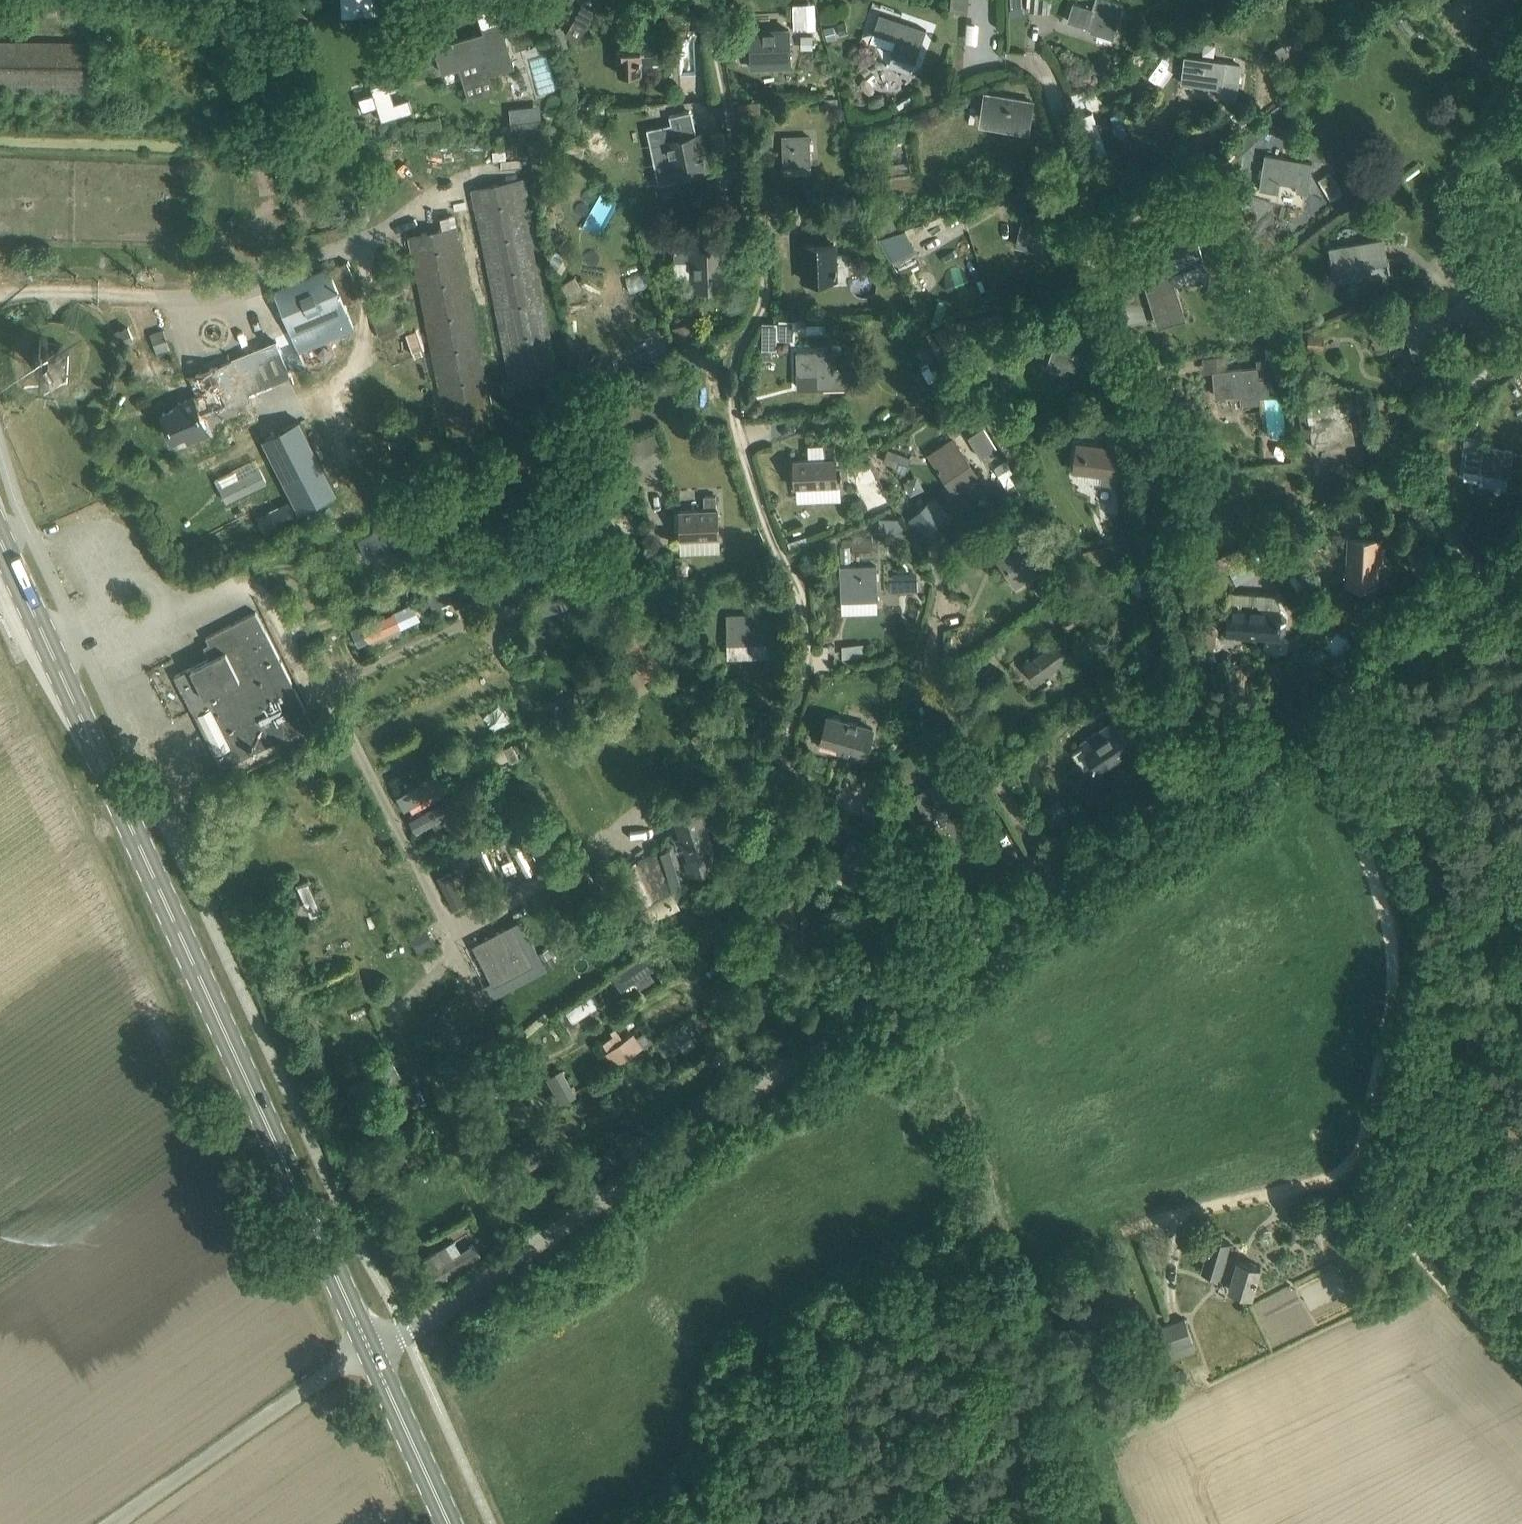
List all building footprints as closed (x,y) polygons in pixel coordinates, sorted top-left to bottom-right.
[(67,17),(68,0),(0,0),(0,16),(67,17)] [(387,0),(375,0),(376,14),(388,14),(387,0)] [(388,14),(400,14),(399,0),(387,0),(388,14)] [(968,12),(969,0),(951,0),(950,10),(968,12)] [(1031,9),(1047,11),(1047,0),(1031,0),(1031,9)] [(1119,16),(1123,2),(1115,0),(1096,0),(1094,8),(1073,1),(1072,4),(1067,18),(1092,26),(1090,30),(1105,36),(1106,34),(1112,36),(1119,16)] [(596,9),(584,2),(568,32),(580,39),(596,9)] [(807,2),(793,3),(794,29),(808,28),(807,2)] [(927,29),(880,12),(874,31),(898,39),(893,55),(915,63),(927,29)] [(449,41),(449,42),(435,46),(441,65),(443,72),(460,66),(463,74),(465,80),(481,75),(504,67),(514,64),(501,21),(483,26),(485,31),(454,40),(453,39),(449,41)] [(839,35),(847,33),(844,21),(836,23),(839,35)] [(837,37),(833,25),(825,27),(828,39),(837,37)] [(789,29),(751,30),(752,58),(764,57),(764,55),(790,54),(789,29)] [(623,38),(618,39),(619,72),(644,72),(644,60),(659,60),(659,33),(623,34),(623,38)] [(802,50),(814,50),(814,35),(802,35),(802,50)] [(0,40),(0,88),(95,90),(95,42),(0,40)] [(1289,54),(1282,44),(1274,49),(1281,59),(1289,54)] [(1196,57),(1186,56),(1182,82),(1221,87),(1220,95),(1236,97),(1241,63),(1196,57)] [(395,104),(387,80),(372,85),(384,121),(413,111),(409,99),(395,104)] [(594,93),(587,87),(580,95),(586,101),(594,93)] [(1030,129),(1035,99),(984,91),(980,120),(1030,129)] [(837,104),(837,96),(825,96),(825,104),(837,104)] [(930,114),(950,107),(947,100),(928,107),(930,114)] [(541,128),(541,114),(510,116),(511,130),(541,128)] [(1281,134),(1292,123),(1285,116),(1274,127),(1281,134)] [(1234,146),(1242,154),(1271,126),(1263,118),(1234,146)] [(703,130),(662,140),(671,177),(712,168),(703,130)] [(812,137),(783,136),(784,164),(811,164),(812,137)] [(1296,190),(1307,192),(1310,172),(1312,160),(1303,159),(1283,156),(1267,153),(1262,187),(1278,190),(1279,181),(1297,184),(1296,190)] [(1331,171),(1318,179),(1331,200),(1344,192),(1331,171)] [(527,177),(471,188),(510,389),(559,376),(524,194),(530,193),(527,177)] [(706,202),(704,192),(688,197),(691,206),(706,202)] [(1053,216),(1025,208),(1016,242),(1035,247),(1037,238),(1047,241),(1053,216)] [(890,212),(880,217),(887,232),(897,228),(890,212)] [(409,234),(448,433),(496,424),(455,213),(443,215),(445,227),(409,234)] [(1135,273),(1140,299),(1168,293),(1163,268),(1196,261),(1194,255),(1198,255),(1195,236),(1125,250),(1129,275),(1135,273)] [(1383,237),(1384,236),(1330,247),(1331,256),(1330,256),(1330,259),(1332,258),(1335,272),(1336,280),(1372,273),(1371,266),(1389,262),(1383,237)] [(835,243),(807,243),(808,281),(836,280),(835,243)] [(675,259),(691,259),(692,288),(727,287),(726,245),(691,246),(691,250),(675,250),(675,259)] [(914,245),(893,257),(901,271),(922,260),(914,245)] [(1230,259),(1233,270),(1244,267),(1241,256),(1230,259)] [(343,297),(330,265),(329,266),(329,265),(276,289),(294,333),(272,343),(287,379),(338,357),(329,336),(355,325),(343,297)] [(1437,294),(1428,298),(1431,307),(1441,303),(1437,294)] [(1411,314),(1383,325),(1391,344),(1408,338),(1416,358),(1443,348),(1435,327),(1436,326),(1452,319),(1445,302),(1430,308),(1429,307),(1411,314)] [(972,324),(988,320),(987,314),(971,318),(972,324)] [(690,334),(695,323),(681,317),(676,328),(679,330),(676,338),(684,341),(687,333),(690,334)] [(1288,318),(1279,322),(1283,331),(1291,327),(1288,318)] [(129,326),(115,332),(121,343),(134,337),(129,326)] [(170,346),(164,328),(152,333),(157,351),(170,346)] [(1075,341),(1058,335),(1046,368),(1065,375),(1068,366),(1075,369),(1075,368),(1077,368),(1087,338),(1077,335),(1075,341)] [(1307,336),(1307,349),(1323,349),(1324,335),(1307,336)] [(69,354),(61,343),(48,341),(37,349),(36,363),(44,373),(57,375),(68,367),(69,354)] [(276,384),(287,379),(272,343),(231,360),(194,375),(200,390),(174,401),(176,405),(163,411),(165,415),(174,438),(182,435),(186,444),(208,435),(204,426),(207,425),(201,412),(245,394),(248,392),(250,395),(276,384)] [(1224,354),(1202,356),(1203,371),(1214,371),(1216,395),(1242,392),(1243,401),(1260,400),(1260,394),(1270,393),(1269,377),(1279,377),(1278,356),(1283,355),(1282,345),(1265,347),(1266,357),(1257,358),(1258,367),(1225,370),(1224,354)] [(832,351),(797,352),(798,380),(814,380),(815,387),(847,386),(846,366),(841,366),(841,351),(833,351),(832,351)] [(916,396),(927,389),(916,371),(905,378),(916,396)] [(1329,403),(1300,408),(1303,433),(1311,431),(1313,447),(1335,443),(1355,440),(1348,400),(1329,403)] [(275,439),(305,513),(342,498),(312,424),(275,439)] [(982,456),(996,448),(982,427),(969,435),(982,456)] [(664,454),(654,432),(622,446),(632,468),(664,454)] [(982,478),(954,435),(927,453),(955,495),(982,478)] [(1103,475),(1102,481),(1118,484),(1119,477),(1122,477),(1126,448),(1124,447),(1125,438),(1108,435),(1106,445),(1078,441),(1073,470),(1103,475)] [(825,445),(826,457),(792,458),(797,485),(818,484),(819,493),(837,493),(837,484),(835,445),(825,445)] [(1480,472),(1510,476),(1513,450),(1484,446),(1480,472)] [(888,449),(883,462),(896,467),(901,454),(888,449)] [(1005,479),(1015,473),(1007,461),(998,468),(1005,479)] [(236,492),(243,506),(282,486),(275,473),(236,492)] [(681,507),(682,537),(721,535),(720,506),(718,506),(718,493),(705,493),(706,506),(681,507)] [(293,499),(269,510),(278,528),(302,517),(293,499)] [(915,518),(926,535),(934,529),(933,528),(940,523),(938,521),(945,516),(937,504),(930,509),(929,508),(915,518)] [(410,537),(420,531),(413,517),(402,522),(410,537)] [(879,527),(886,527),(886,540),(908,540),(908,531),(903,531),(903,518),(879,518),(879,527)] [(1046,569),(1013,521),(985,540),(1017,589),(1046,569)] [(361,540),(370,557),(401,541),(392,523),(361,540)] [(1380,539),(1348,537),(1346,582),(1378,584),(1380,539)] [(1080,550),(1084,566),(1108,560),(1108,559),(1112,558),(1133,552),(1129,538),(1108,544),(1104,545),(1104,544),(1080,550)] [(1218,591),(1236,581),(1228,565),(1247,556),(1240,543),(1207,561),(1218,591)] [(1412,563),(1421,576),(1441,563),(1432,550),(1412,563)] [(877,564),(841,566),(842,600),(878,598),(877,564)] [(919,590),(918,570),(892,570),(893,590),(919,590)] [(426,597),(433,609),(474,589),(465,571),(453,577),(456,582),(426,597)] [(534,602),(538,615),(582,601),(578,588),(534,602)] [(1232,590),(1232,595),(1230,626),(1231,626),(1255,628),(1255,631),(1278,632),(1281,610),(1278,593),(1268,593),(1232,590)] [(362,626),(369,641),(417,619),(410,605),(362,626)] [(192,666),(175,674),(192,708),(194,707),(223,765),(222,766),(223,767),(297,730),(302,728),(310,743),(320,737),(307,709),(257,610),(207,636),(210,642),(213,641),(219,653),(215,655),(192,666)] [(771,612),(732,613),(733,643),(772,642),(771,612)] [(360,646),(369,641),(362,626),(361,624),(351,628),(360,646)] [(1076,665),(1058,640),(1025,663),(1036,680),(1060,663),(1066,671),(1076,665)] [(548,720),(550,724),(554,733),(595,713),(589,700),(548,720)] [(821,741),(822,741),(824,735),(842,740),(840,746),(867,753),(874,727),(827,715),(821,741)] [(1131,745),(1114,719),(1081,741),(1101,772),(1135,750),(1131,745)] [(554,733),(550,724),(540,729),(544,737),(554,733)] [(908,771),(921,765),(915,752),(902,759),(908,771)] [(395,797),(403,811),(446,786),(438,772),(395,797)] [(960,800),(951,777),(914,792),(928,826),(939,821),(935,810),(960,800)] [(443,798),(410,817),(418,831),(451,812),(443,798)] [(1040,810),(1047,823),(1068,812),(1061,799),(1040,810)] [(702,809),(676,817),(688,859),(685,859),(690,875),(712,868),(709,855),(714,854),(702,809)] [(871,853),(875,846),(851,835),(840,861),(850,865),(844,881),(869,891),(876,876),(870,873),(877,856),(871,853)] [(661,852),(668,883),(680,881),(672,849),(661,852)] [(655,901),(659,909),(670,904),(667,896),(671,894),(654,854),(644,858),(661,899),(655,901)] [(604,866),(593,872),(611,902),(621,896),(604,866)] [(450,871),(437,878),(453,910),(466,904),(450,871)] [(306,901),(296,906),(302,920),(323,911),(309,879),(299,883),(306,901)] [(411,935),(421,952),(436,943),(427,926),(411,935)] [(513,927),(477,946),(498,986),(534,967),(513,927)] [(640,989),(653,980),(648,972),(665,960),(656,948),(612,977),(621,990),(635,981),(640,989)] [(540,953),(547,967),(555,963),(549,949),(540,953)] [(674,977),(668,967),(658,974),(664,984),(674,977)] [(567,1010),(574,1020),(602,1002),(595,992),(567,1010)] [(705,1024),(697,1014),(689,1020),(696,1030),(705,1024)] [(659,1043),(667,1055),(693,1035),(685,1024),(659,1043)] [(636,1037),(642,1046),(653,1039),(647,1029),(636,1037)] [(615,1065),(642,1046),(636,1037),(633,1033),(605,1052),(615,1065)] [(393,1064),(349,1087),(358,1104),(402,1081),(393,1064)] [(546,1074),(560,1100),(574,1093),(559,1067),(546,1074)] [(597,1159),(605,1173),(645,1146),(636,1133),(597,1159)] [(544,1134),(510,1154),(520,1170),(554,1149),(544,1134)] [(601,1179),(607,1175),(603,1170),(598,1174),(601,1179)] [(1212,1235),(1203,1269),(1220,1274),(1221,1271),(1233,1275),(1230,1287),(1252,1294),(1261,1264),(1238,1257),(1238,1258),(1227,1255),(1231,1241),(1212,1235)] [(438,1283),(481,1256),(473,1243),(454,1254),(448,1245),(424,1260),(438,1283)] [(1196,1349),(1185,1316),(1146,1330),(1155,1354),(1173,1347),(1176,1356),(1196,1349)]
